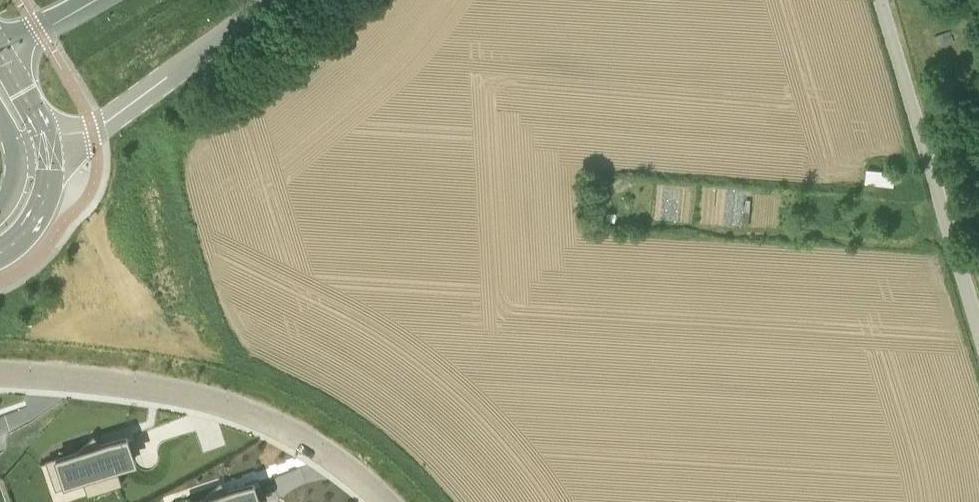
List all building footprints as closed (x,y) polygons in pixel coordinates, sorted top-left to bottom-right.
[(76,451),(60,457),(60,459),(68,483),(87,477),(88,478),(92,492),(117,484),(111,467),(133,460),(133,461),(135,461),(127,437),(126,435),(99,444),(93,437),(76,451)] [(192,501),(259,501),(253,484),(253,482),(225,491),(219,484),(204,498),(192,501)]
